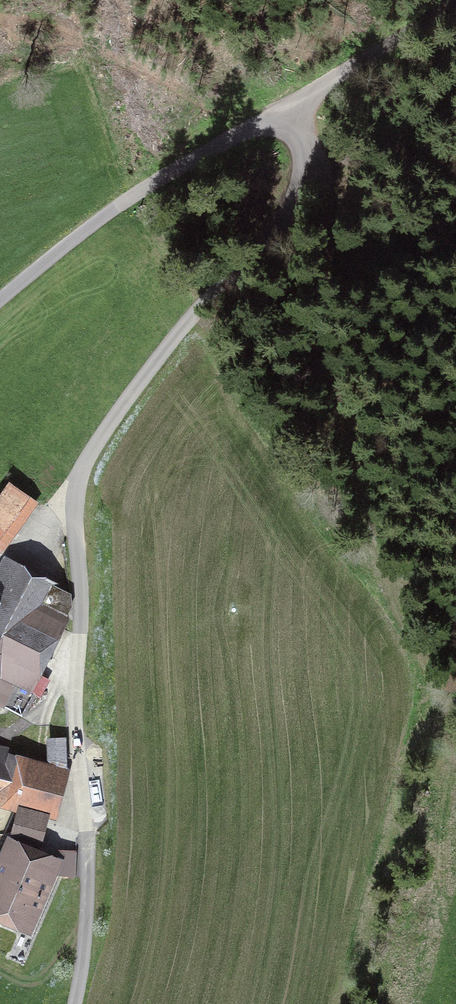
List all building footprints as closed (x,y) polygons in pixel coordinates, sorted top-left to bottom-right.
[(30,499),(9,484),(0,497),(0,541),(30,499)] [(4,563),(0,571),(0,689),(7,676),(28,687),(39,695),(47,680),(36,672),(71,606),(70,596),(4,563)] [(49,740),(49,765),(65,770),(64,739),(49,740)] [(65,770),(49,765),(0,751),(0,804),(21,809),(13,838),(38,845),(46,817),(52,818),(65,770)] [(53,868),(32,859),(34,853),(10,842),(0,866),(0,921),(3,922),(5,918),(28,928),(53,868)]
